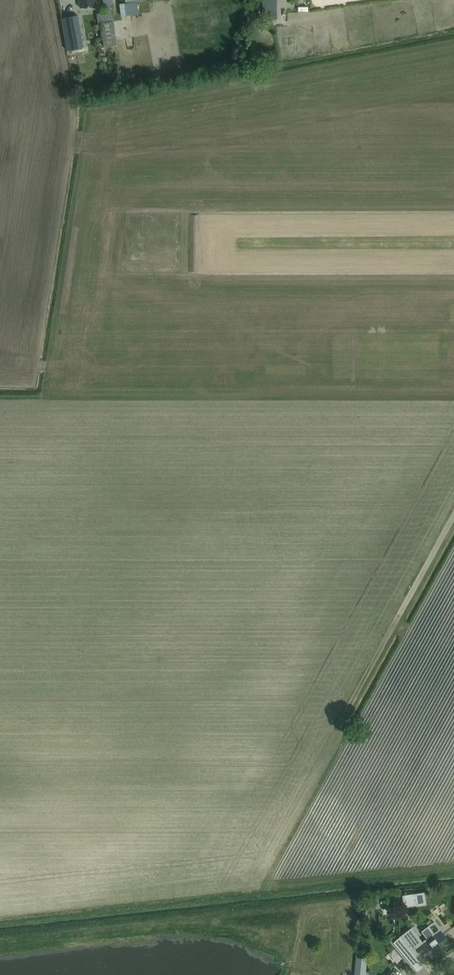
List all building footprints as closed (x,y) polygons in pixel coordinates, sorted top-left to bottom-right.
[(106,22),(101,23),(104,46),(116,45),(113,21),(112,21),(109,4),(112,4),(112,0),(103,0),(106,22)] [(81,36),(65,39),(67,50),(83,47),(81,36)] [(402,893),(402,907),(416,904),(415,892),(402,893)] [(411,927),(394,940),(411,963),(417,971),(423,966),(416,958),(426,950),(430,955),(442,946),(444,948),(450,943),(444,935),(439,930),(423,942),(411,927)] [(397,952),(392,957),(396,962),(401,957),(397,952)] [(367,957),(355,956),(353,974),(366,974),(367,957)]
